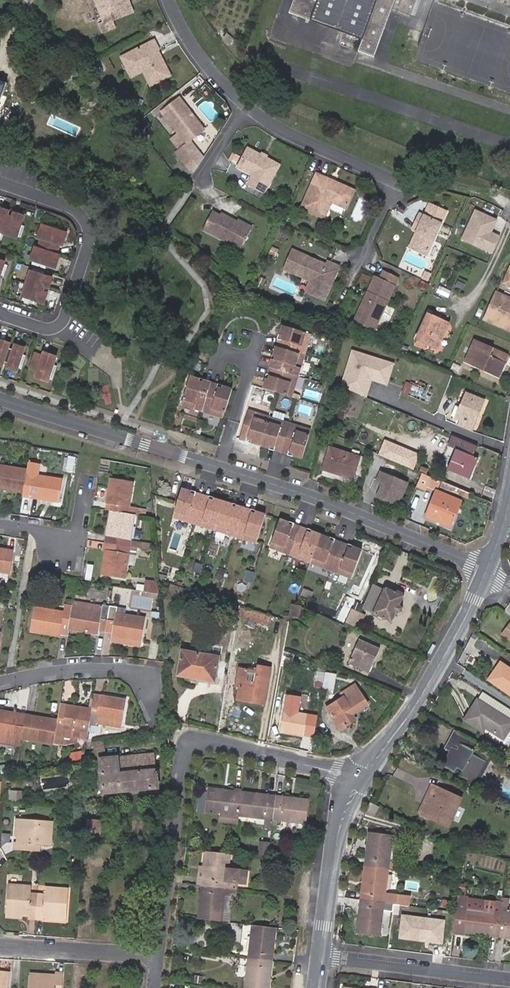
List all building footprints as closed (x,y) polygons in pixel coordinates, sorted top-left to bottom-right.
[(123,0),(90,0),(99,24),(96,25),(99,34),(110,29),(107,23),(128,14),(123,0)] [(391,11),(410,18),(417,0),(293,0),(289,11),(362,38),(358,50),(374,56),(391,11)] [(132,78),(144,72),(146,75),(150,72),(156,83),(170,75),(163,61),(160,61),(158,62),(153,53),(158,51),(159,50),(154,40),(122,57),(132,78)] [(158,51),(153,53),(158,62),(160,61),(163,61),(158,51)] [(150,72),(146,75),(151,85),(156,83),(150,72)] [(200,131),(175,99),(157,114),(182,145),(172,153),(178,161),(192,150),(186,142),(200,131)] [(260,154),(248,147),(238,167),(253,175),(248,184),(264,193),(269,184),(265,181),(275,162),(267,158),(268,156),(261,153),(260,154)] [(279,164),(275,162),(265,181),(269,184),(279,164)] [(352,192),(316,174),(298,208),(321,219),(329,203),(343,210),(352,192)] [(427,255),(448,211),(429,202),(423,216),(420,214),(416,223),(420,225),(418,231),(410,248),(427,255)] [(23,224),(20,223),(23,214),(13,211),(12,216),(6,214),(8,209),(0,207),(0,231),(16,237),(16,235),(20,236),(23,224)] [(241,249),(250,232),(236,224),(237,221),(221,213),(220,215),(213,211),(203,229),(241,249)] [(462,238),(483,248),(491,252),(498,237),(490,233),(495,221),(474,211),(462,238)] [(237,221),(236,224),(250,232),(252,227),(238,220),(237,221)] [(54,267),(58,255),(54,253),(58,243),(62,245),(66,232),(40,224),(36,237),(40,238),(36,247),(33,246),(29,259),(32,259),(31,263),(44,267),(45,264),(54,267)] [(325,265),(290,250),(281,270),(316,285),(312,295),(322,300),(337,267),(326,262),(325,265)] [(48,287),(51,277),(43,275),(44,271),(32,268),(30,271),(29,270),(21,295),(22,296),(21,299),(33,303),(34,300),(43,302),(46,293),(41,291),(43,286),(48,287)] [(364,299),(360,301),(356,309),(376,318),(394,277),(380,270),(377,278),(372,275),(364,291),(367,292),(364,299)] [(492,291),(481,319),(509,329),(509,327),(509,300),(492,291)] [(376,318),(356,309),(351,321),(371,329),(376,318)] [(424,347),(433,351),(444,326),(425,316),(412,342),(414,343),(424,347)] [(292,396),(311,333),(283,324),(264,388),(292,396)] [(0,339),(0,364),(2,365),(3,360),(8,362),(7,366),(17,370),(18,367),(21,368),(25,354),(22,353),(24,347),(14,343),(13,348),(7,346),(9,342),(0,339)] [(499,377),(508,356),(474,342),(465,363),(499,377)] [(424,347),(414,343),(411,347),(422,352),(424,347)] [(56,354),(43,350),(42,354),(35,352),(30,366),(37,369),(35,376),(47,380),(48,377),(51,378),(56,364),(53,363),(56,354)] [(391,364),(348,351),(336,389),(363,398),(368,382),(383,387),(391,364)] [(200,381),(191,378),(182,406),(224,419),(233,391),(223,388),(223,390),(219,389),(219,387),(204,382),(204,385),(200,383),(200,381)] [(407,382),(403,395),(432,402),(435,389),(407,382)] [(474,431),(486,402),(465,394),(456,417),(459,418),(456,424),(474,431)] [(311,432),(249,412),(240,440),(248,443),(249,440),(252,441),(251,444),(270,450),(271,448),(274,449),(274,451),(290,456),(290,454),(294,455),(293,457),(302,460),(311,432)] [(447,445),(455,448),(471,455),(475,444),(451,435),(447,445)] [(419,455),(384,440),(378,456),(413,470),(419,455)] [(470,464),(474,466),(477,457),(471,455),(455,448),(447,469),(465,477),(470,464)] [(350,479),(357,459),(330,449),(323,470),(350,479)] [(320,464),(324,466),(329,452),(324,450),(320,464)] [(24,495),(26,483),(26,482),(28,473),(0,469),(0,492),(24,495)] [(36,470),(28,469),(28,475),(26,482),(26,483),(33,485),(31,496),(30,500),(60,505),(64,484),(34,479),(36,470)] [(408,483),(382,473),(378,481),(384,483),(378,497),(399,505),(408,483)] [(431,484),(445,490),(449,483),(426,473),(419,488),(427,491),(431,484)] [(111,480),(107,505),(113,506),(112,514),(135,517),(142,518),(143,511),(129,509),(133,484),(111,480)] [(24,495),(31,496),(33,485),(26,483),(24,495)] [(235,507),(231,506),(232,504),(213,498),(213,501),(209,499),(210,497),(194,492),(193,495),(190,493),(190,491),(181,488),(172,517),(256,542),(265,513),(255,511),(254,513),(251,512),(252,510),(236,505),(235,507)] [(449,524),(459,499),(437,490),(426,516),(449,524)] [(115,547),(130,550),(139,551),(140,544),(131,542),(135,517),(112,514),(108,538),(116,539),(115,547)] [(329,538),(311,531),(310,533),(307,532),(307,530),(292,524),(291,526),(287,525),(288,523),(279,519),(269,547),(351,578),(361,550),(352,547),(351,549),(348,548),(348,545),(333,539),(332,542),(328,540),(329,538)] [(108,538),(107,546),(115,547),(116,539),(108,538)] [(115,547),(107,546),(106,554),(107,554),(113,555),(115,547)] [(103,577),(124,581),(129,554),(136,556),(137,551),(130,550),(115,547),(113,555),(107,554),(103,577)] [(10,578),(14,553),(0,551),(0,576),(10,578)] [(361,610),(371,615),(381,591),(382,588),(372,584),(361,610)] [(144,596),(161,599),(161,589),(146,586),(144,596)] [(398,604),(401,598),(403,594),(387,586),(382,588),(381,591),(371,615),(391,622),(395,613),(398,612),(399,612),(400,611),(400,609),(398,604)] [(73,597),(75,588),(68,587),(66,596),(73,597)] [(101,615),(102,608),(88,606),(87,612),(101,615)] [(270,615),(246,607),(243,616),(267,623),(270,615)] [(69,625),(71,610),(64,608),(63,615),(34,610),(31,632),(60,637),(61,624),(69,625)] [(100,624),(107,626),(110,610),(102,608),(101,615),(87,612),(71,610),(69,625),(69,626),(68,631),(68,633),(98,637),(98,635),(100,624)] [(114,627),(112,637),(112,640),(142,644),(145,623),(115,618),(117,611),(110,610),(107,626),(114,627)] [(69,626),(69,625),(61,624),(60,637),(67,638),(68,633),(68,631),(69,626)] [(98,635),(106,636),(107,626),(100,624),(98,635)] [(107,626),(106,636),(112,637),(114,627),(107,626)] [(141,649),(142,644),(112,640),(111,644),(141,649)] [(360,640),(349,663),(369,672),(380,649),(360,640)] [(219,658),(182,651),(178,675),(199,679),(200,675),(215,678),(219,658)] [(501,662),(488,680),(509,695),(509,669),(501,662)] [(247,670),(239,668),(236,687),(239,687),(237,699),(263,704),(270,667),(258,665),(257,671),(255,681),(245,680),(247,670)] [(257,671),(247,670),(245,680),(255,681),(257,671)] [(329,686),(331,671),(325,670),(322,685),(329,686)] [(369,705),(361,691),(344,701),(348,708),(334,716),(341,729),(364,715),(362,710),(369,705)] [(509,720),(509,710),(481,693),(477,699),(509,720)] [(90,714),(90,716),(97,717),(100,701),(92,699),(90,714)] [(477,699),(464,721),(482,732),(485,727),(504,739),(509,729),(509,720),(477,699)] [(87,730),(95,732),(95,729),(96,723),(121,727),(125,705),(100,701),(97,717),(90,716),(87,730)] [(63,719),(65,710),(58,709),(57,718),(63,719)] [(75,743),(85,745),(87,730),(90,716),(90,714),(65,710),(63,719),(57,718),(55,725),(53,740),(60,741),(75,743)] [(303,734),(306,714),(284,710),(280,730),(303,734)] [(19,750),(21,741),(23,726),(15,725),(16,718),(0,715),(0,747),(19,750)] [(23,726),(24,719),(16,718),(15,725),(23,726)] [(21,741),(52,746),(53,740),(55,725),(32,720),(31,728),(23,726),(21,741)] [(96,723),(95,729),(120,733),(121,727),(96,723)] [(477,742),(455,730),(448,744),(455,748),(452,752),(450,751),(443,765),(454,771),(457,765),(464,769),(461,774),(478,784),(485,771),(484,770),(491,758),(474,748),(477,742)] [(53,740),(52,746),(63,748),(74,746),(75,743),(60,741),(53,740)] [(450,751),(452,752),(455,748),(448,744),(445,749),(450,751)] [(115,757),(101,759),(104,792),(155,787),(153,769),(117,773),(115,757)] [(504,758),(500,765),(509,771),(509,762),(504,758)] [(446,824),(458,796),(432,785),(420,812),(446,824)] [(219,821),(239,824),(240,816),(243,792),(235,791),(234,794),(224,793),(225,789),(208,787),(208,789),(205,812),(220,814),(219,821)] [(26,789),(18,788),(17,800),(25,801),(26,789)] [(198,811),(205,812),(208,789),(202,788),(200,799),(199,799),(198,811)] [(276,800),(277,796),(268,795),(267,799),(257,798),(258,793),(243,792),(240,816),(265,819),(265,821),(273,822),(273,820),(276,800)] [(277,796),(276,800),(273,820),(306,824),(309,800),(295,798),(294,802),(283,801),(283,796),(277,796)] [(462,798),(458,796),(446,824),(449,825),(462,798)] [(379,806),(370,802),(365,811),(375,815),(379,806)] [(102,819),(86,818),(85,832),(101,834),(102,819)] [(19,819),(17,836),(17,842),(14,841),(14,849),(39,851),(40,844),(51,845),(53,821),(19,819)] [(389,869),(393,869),(394,862),(398,862),(400,852),(397,851),(398,842),(392,841),(393,835),(368,832),(367,847),(370,847),(367,866),(389,869)] [(258,857),(268,859),(270,843),(260,842),(258,857)] [(440,844),(438,851),(451,855),(454,849),(440,844)] [(228,869),(230,854),(205,851),(203,866),(205,867),(204,878),(202,877),(201,885),(205,885),(236,889),(237,882),(246,883),(248,871),(228,869)] [(386,903),(409,906),(410,897),(389,894),(389,896),(386,895),(389,869),(367,866),(364,865),(362,880),(365,881),(363,900),(386,903)] [(28,919),(36,919),(38,894),(31,893),(31,885),(9,884),(7,914),(23,915),(29,916),(28,919)] [(238,889),(236,889),(205,885),(203,903),(200,902),(198,919),(231,923),(234,897),(237,897),(238,889)] [(38,894),(36,919),(43,920),(44,917),(50,917),(66,918),(69,888),(45,886),(45,894),(38,894)] [(502,905),(503,897),(496,896),(496,897),(468,893),(468,892),(459,891),(454,931),(453,932),(463,933),(463,932),(479,934),(480,930),(498,933),(501,912),(502,905)] [(509,906),(509,900),(509,897),(503,896),(502,905),(509,906)] [(441,906),(451,907),(452,900),(442,899),(441,906)] [(385,910),(386,903),(363,900),(361,918),(358,917),(356,933),(380,936),(383,910),(385,910)] [(502,905),(501,912),(498,933),(509,935),(509,907),(509,906),(502,905)] [(444,922),(401,916),(398,941),(440,946),(444,922)] [(253,925),(248,959),(269,961),(271,944),(275,944),(277,928),(253,925)] [(245,987),(270,987),(271,980),(267,980),(268,970),(272,970),(273,962),(269,961),(248,959),(245,987)] [(10,973),(0,972),(0,987),(8,987),(10,973)] [(63,973),(56,972),(56,975),(30,973),(29,987),(62,987),(63,973)] [(204,977),(195,976),(194,983),(203,984),(204,977)]
